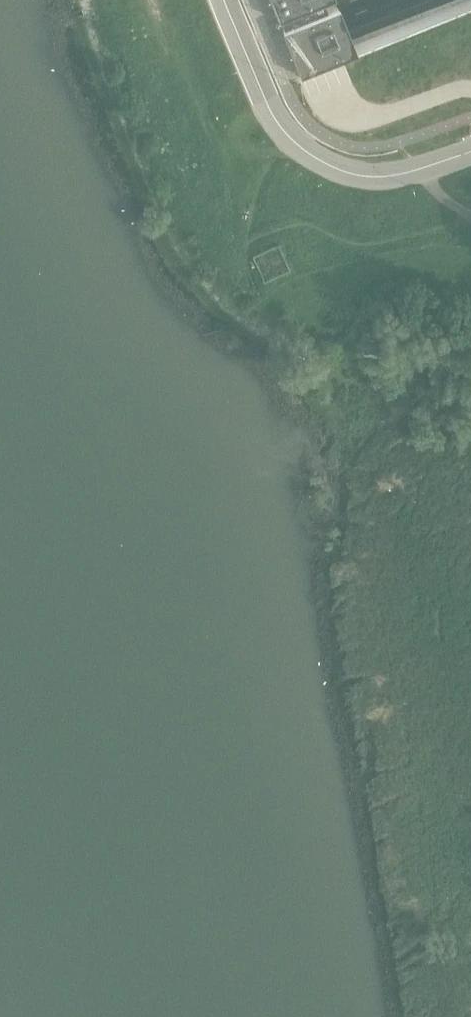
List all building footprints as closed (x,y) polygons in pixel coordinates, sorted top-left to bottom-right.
[(279,19),(280,20),(282,26),(284,30),(284,31),(284,32),(302,75),(302,77),(330,66),(347,59),(354,56),(356,56),(355,54),(348,37),(337,9),(325,13),(321,4),(331,0),(272,0),(279,19)]
